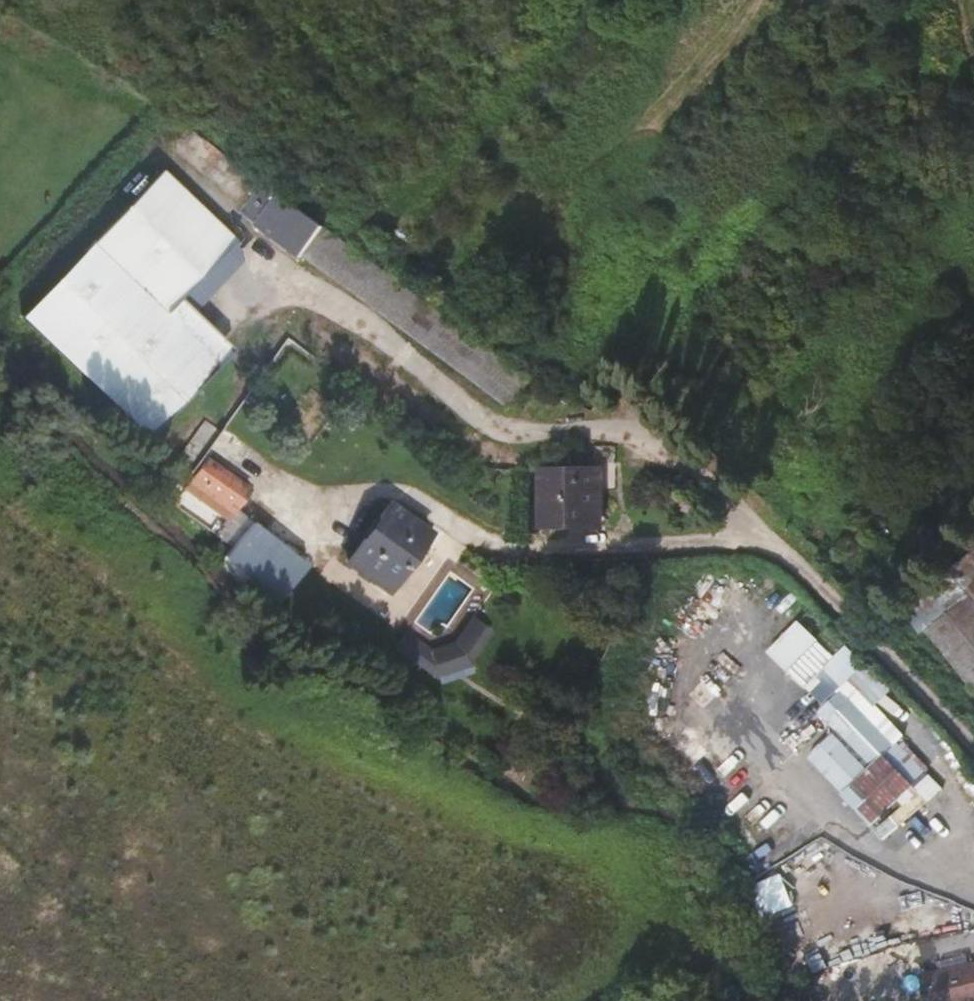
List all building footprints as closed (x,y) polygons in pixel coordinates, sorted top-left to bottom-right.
[(193,133),(165,113),(145,140),(247,217),(256,204),(267,189),(193,133)] [(34,338),(44,355),(50,370),(52,375),(91,403),(109,388),(116,382),(120,379),(124,377),(110,367),(127,343),(143,354),(237,229),(149,163),(25,328),(34,338)] [(256,204),(312,245),(323,231),(300,214),(267,189),(256,204)] [(504,411),(525,383),(482,350),(442,320),(323,231),(312,245),(302,259),(504,411)] [(127,375),(143,354),(127,343),(110,367),(124,377),(127,375)] [(189,499),(195,510),(233,539),(246,521),(226,506),(235,495),(196,465),(187,476),(189,499)] [(552,474),(539,484),(541,535),(564,535),(564,525),(599,523),(597,472),(552,474)] [(418,539),(377,508),(335,564),(376,594),(418,539)] [(257,580),(253,585),(277,604),(309,565),(254,521),(226,555),(257,580)] [(973,599),(973,553),(952,571),(973,599)] [(924,633),(928,630),(967,598),(951,579),(909,613),(924,633)] [(967,598),(928,630),(973,687),(973,604),(968,597),(967,598)] [(456,687),(492,628),(471,615),(449,652),(408,628),(395,649),(456,687)] [(926,773),(897,743),(843,796),(873,825),(926,773)] [(921,978),(926,1000),(973,1000),(973,966),(921,978)]
